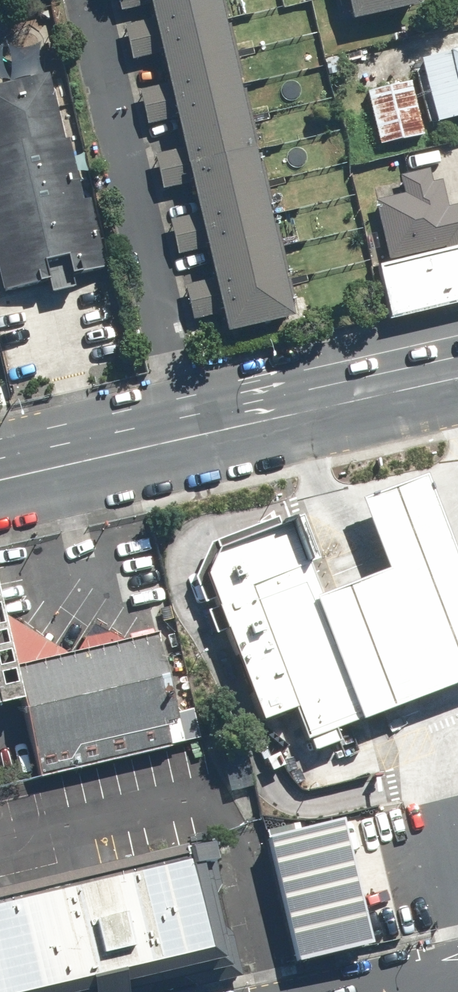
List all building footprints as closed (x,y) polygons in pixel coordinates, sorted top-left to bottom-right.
[(157,55),(165,88),(138,94),(145,127),(172,121),(179,152),(152,158),(160,192),(187,186),(194,217),(163,224),(171,257),(202,250),(209,281),(178,288),(184,316),(215,309),(221,337),(288,322),(215,0),(145,0),(149,20),(122,27),(130,61),(157,55)] [(349,24),(416,8),(414,0),(344,0),(349,24)] [(420,61),(435,126),(457,120),(457,52),(420,61)] [(86,254),(45,78),(0,89),(0,274),(86,254)] [(409,83),(363,92),(375,149),(420,140),(409,83)] [(389,263),(381,265),(393,315),(457,300),(457,208),(449,210),(442,182),(429,185),(426,174),(401,180),(404,196),(375,203),(389,263)] [(206,572),(261,713),(296,700),(313,745),(340,735),(336,725),(409,697),(457,678),(457,573),(421,479),(363,502),(389,568),(358,580),(322,594),(292,517),(215,546),(206,572)] [(6,671),(14,704),(31,779),(180,745),(155,637),(6,671)] [(0,643),(0,707),(14,704),(6,671),(0,643)] [(334,816),(262,833),(291,954),(362,937),(334,816)] [(0,890),(0,991),(135,991),(233,969),(203,842),(0,890)]
